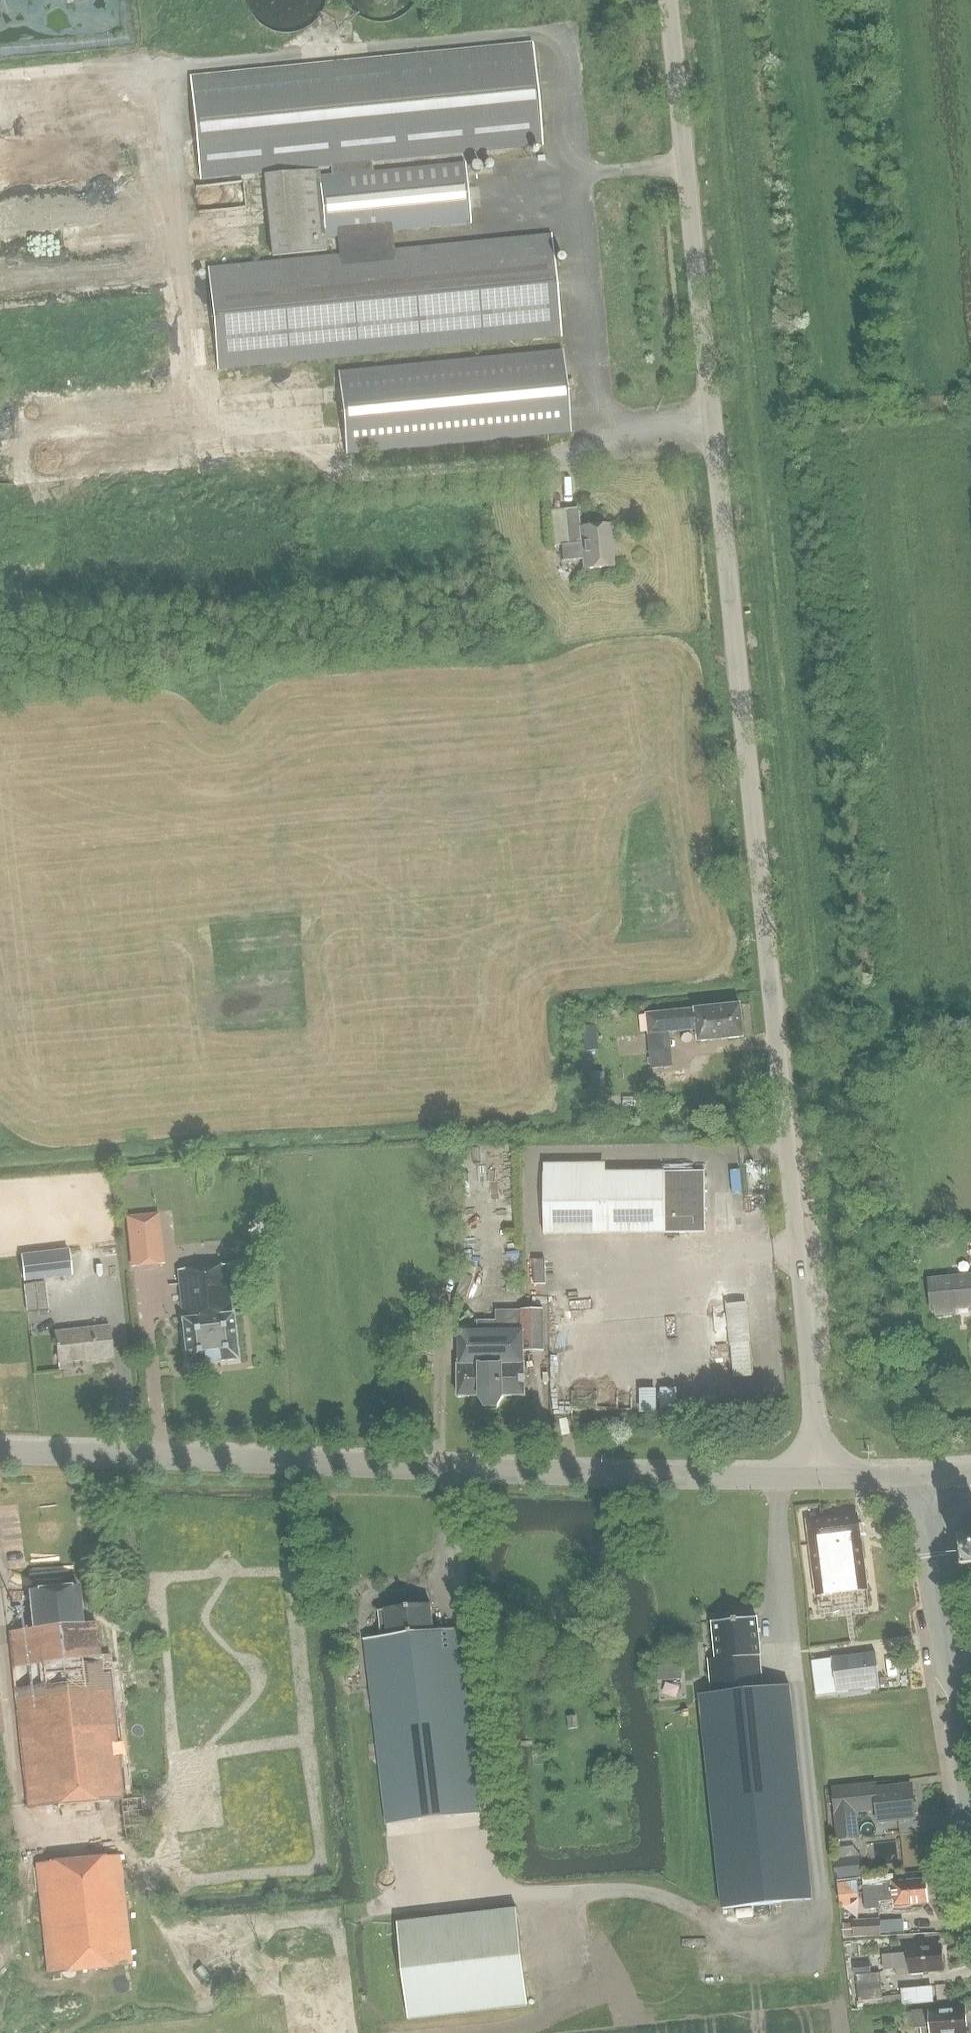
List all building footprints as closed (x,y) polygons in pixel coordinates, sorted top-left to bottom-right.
[(309,22),(310,0),(257,0),(257,21),(309,22)] [(327,251),(326,241),(339,240),(341,259),(209,272),(219,373),(559,340),(549,239),(393,254),(391,236),(470,228),(464,168),(372,177),(371,165),(541,148),(531,48),(190,81),(199,182),(332,169),(333,181),(320,182),(319,171),(265,176),(266,187),(271,247),(273,257),(327,251)] [(0,268),(0,300),(60,296),(60,291),(139,285),(137,258),(0,268)] [(560,356),(338,378),(346,458),(568,435),(560,356)] [(581,573),(611,571),(608,530),(578,532),(576,512),(550,514),(554,550),(559,550),(561,566),(580,564),(581,573)] [(646,1014),(648,1035),(697,1030),(698,1043),(745,1038),(741,1004),(646,1014)] [(762,1121),(752,1122),(753,1130),(763,1129),(762,1121)] [(543,1175),(544,1236),(705,1234),(704,1172),(606,1174),(544,1175),(543,1175)] [(541,1205),(529,1205),(529,1233),(541,1233),(541,1205)] [(162,1231),(128,1234),(132,1268),(165,1265),(162,1231)] [(69,1250),(21,1256),(24,1283),(73,1277),(69,1250)] [(545,1261),(534,1261),(534,1285),(546,1284),(545,1261)] [(182,1321),(187,1366),(237,1361),(232,1316),(231,1316),(225,1267),(177,1273),(183,1321),(182,1321)] [(935,1316),(955,1314),(955,1310),(970,1309),(970,1277),(928,1281),(931,1313),(935,1312),(935,1316)] [(24,1285),(27,1313),(49,1310),(46,1282),(24,1285)] [(729,1300),(733,1377),(754,1375),(750,1299),(729,1300)] [(543,1353),(543,1310),(522,1311),(496,1312),(496,1322),(477,1322),(477,1333),(459,1333),(459,1367),(458,1367),(458,1398),(479,1397),(486,1409),(498,1408),(504,1397),(525,1397),(524,1366),(523,1366),(523,1353),(543,1353)] [(109,1328),(54,1335),(57,1364),(113,1357),(109,1328)] [(641,1411),(678,1410),(678,1387),(641,1387),(641,1411)] [(863,1561),(866,1560),(864,1551),(861,1550),(857,1516),(841,1518),(807,1523),(816,1597),(867,1591),(863,1561)] [(961,1542),(964,1571),(970,1570),(970,1541),(961,1542)] [(119,1798),(121,1813),(124,1841),(144,1838),(140,1800),(125,1801),(110,1674),(100,1675),(94,1622),(80,1624),(76,1587),(26,1593),(31,1630),(7,1633),(27,1809),(119,1798)] [(379,1640),(363,1642),(363,1643),(459,1632),(459,1631),(433,1634),(430,1606),(376,1612),(379,1640)] [(709,1663),(712,1697),(762,1691),(759,1659),(760,1659),(756,1621),(712,1626),(715,1663),(709,1663)] [(383,1825),(386,1825),(479,1815),(462,1658),(459,1632),(363,1643),(364,1653),(365,1661),(383,1825)] [(876,1654),(831,1660),(835,1693),(880,1687),(876,1654)] [(835,1693),(831,1660),(813,1662),(817,1695),(835,1693)] [(722,1910),(812,1900),(789,1688),(762,1691),(712,1697),(700,1699),(722,1910)] [(578,1716),(567,1718),(569,1727),(569,1731),(580,1729),(578,1716)] [(877,1790),(876,1785),(850,1788),(852,1813),(876,1810),(877,1823),(915,1819),(915,1816),(918,1814),(917,1804),(914,1803),(912,1786),(877,1790)] [(850,1788),(831,1790),(835,1823),(837,1842),(855,1840),(852,1813),(850,1788)] [(860,1856),(836,1859),(838,1878),(863,1875),(861,1856),(860,1856)] [(47,1977),(129,1969),(117,1857),(35,1866),(47,1977)] [(926,1893),(928,1890),(927,1886),(926,1884),(925,1881),(892,1884),(892,1886),(863,1889),(865,1911),(879,1910),(878,1903),(894,1901),(894,1908),(909,1907),(911,1906),(927,1904),(926,1893)] [(517,1912),(400,1923),(409,2019),(527,2007),(524,1984),(517,1912)] [(851,1924),(852,1939),(880,1937),(879,1922),(851,1924)] [(924,1973),(943,1971),(942,1959),(939,1956),(938,1947),(922,1948),(922,1946),(907,1948),(907,1954),(882,1956),(884,1972),(909,1970),(909,1976),(922,1975),(924,1973)] [(880,1974),(856,1976),(858,2002),(882,2000),(880,1974)] [(904,2003),(935,2002),(935,1986),(903,1988),(904,2003)] [(965,2010),(941,2012),(941,2010),(911,2013),(913,2030),(929,2028),(929,2032),(967,2032),(965,2010)]
